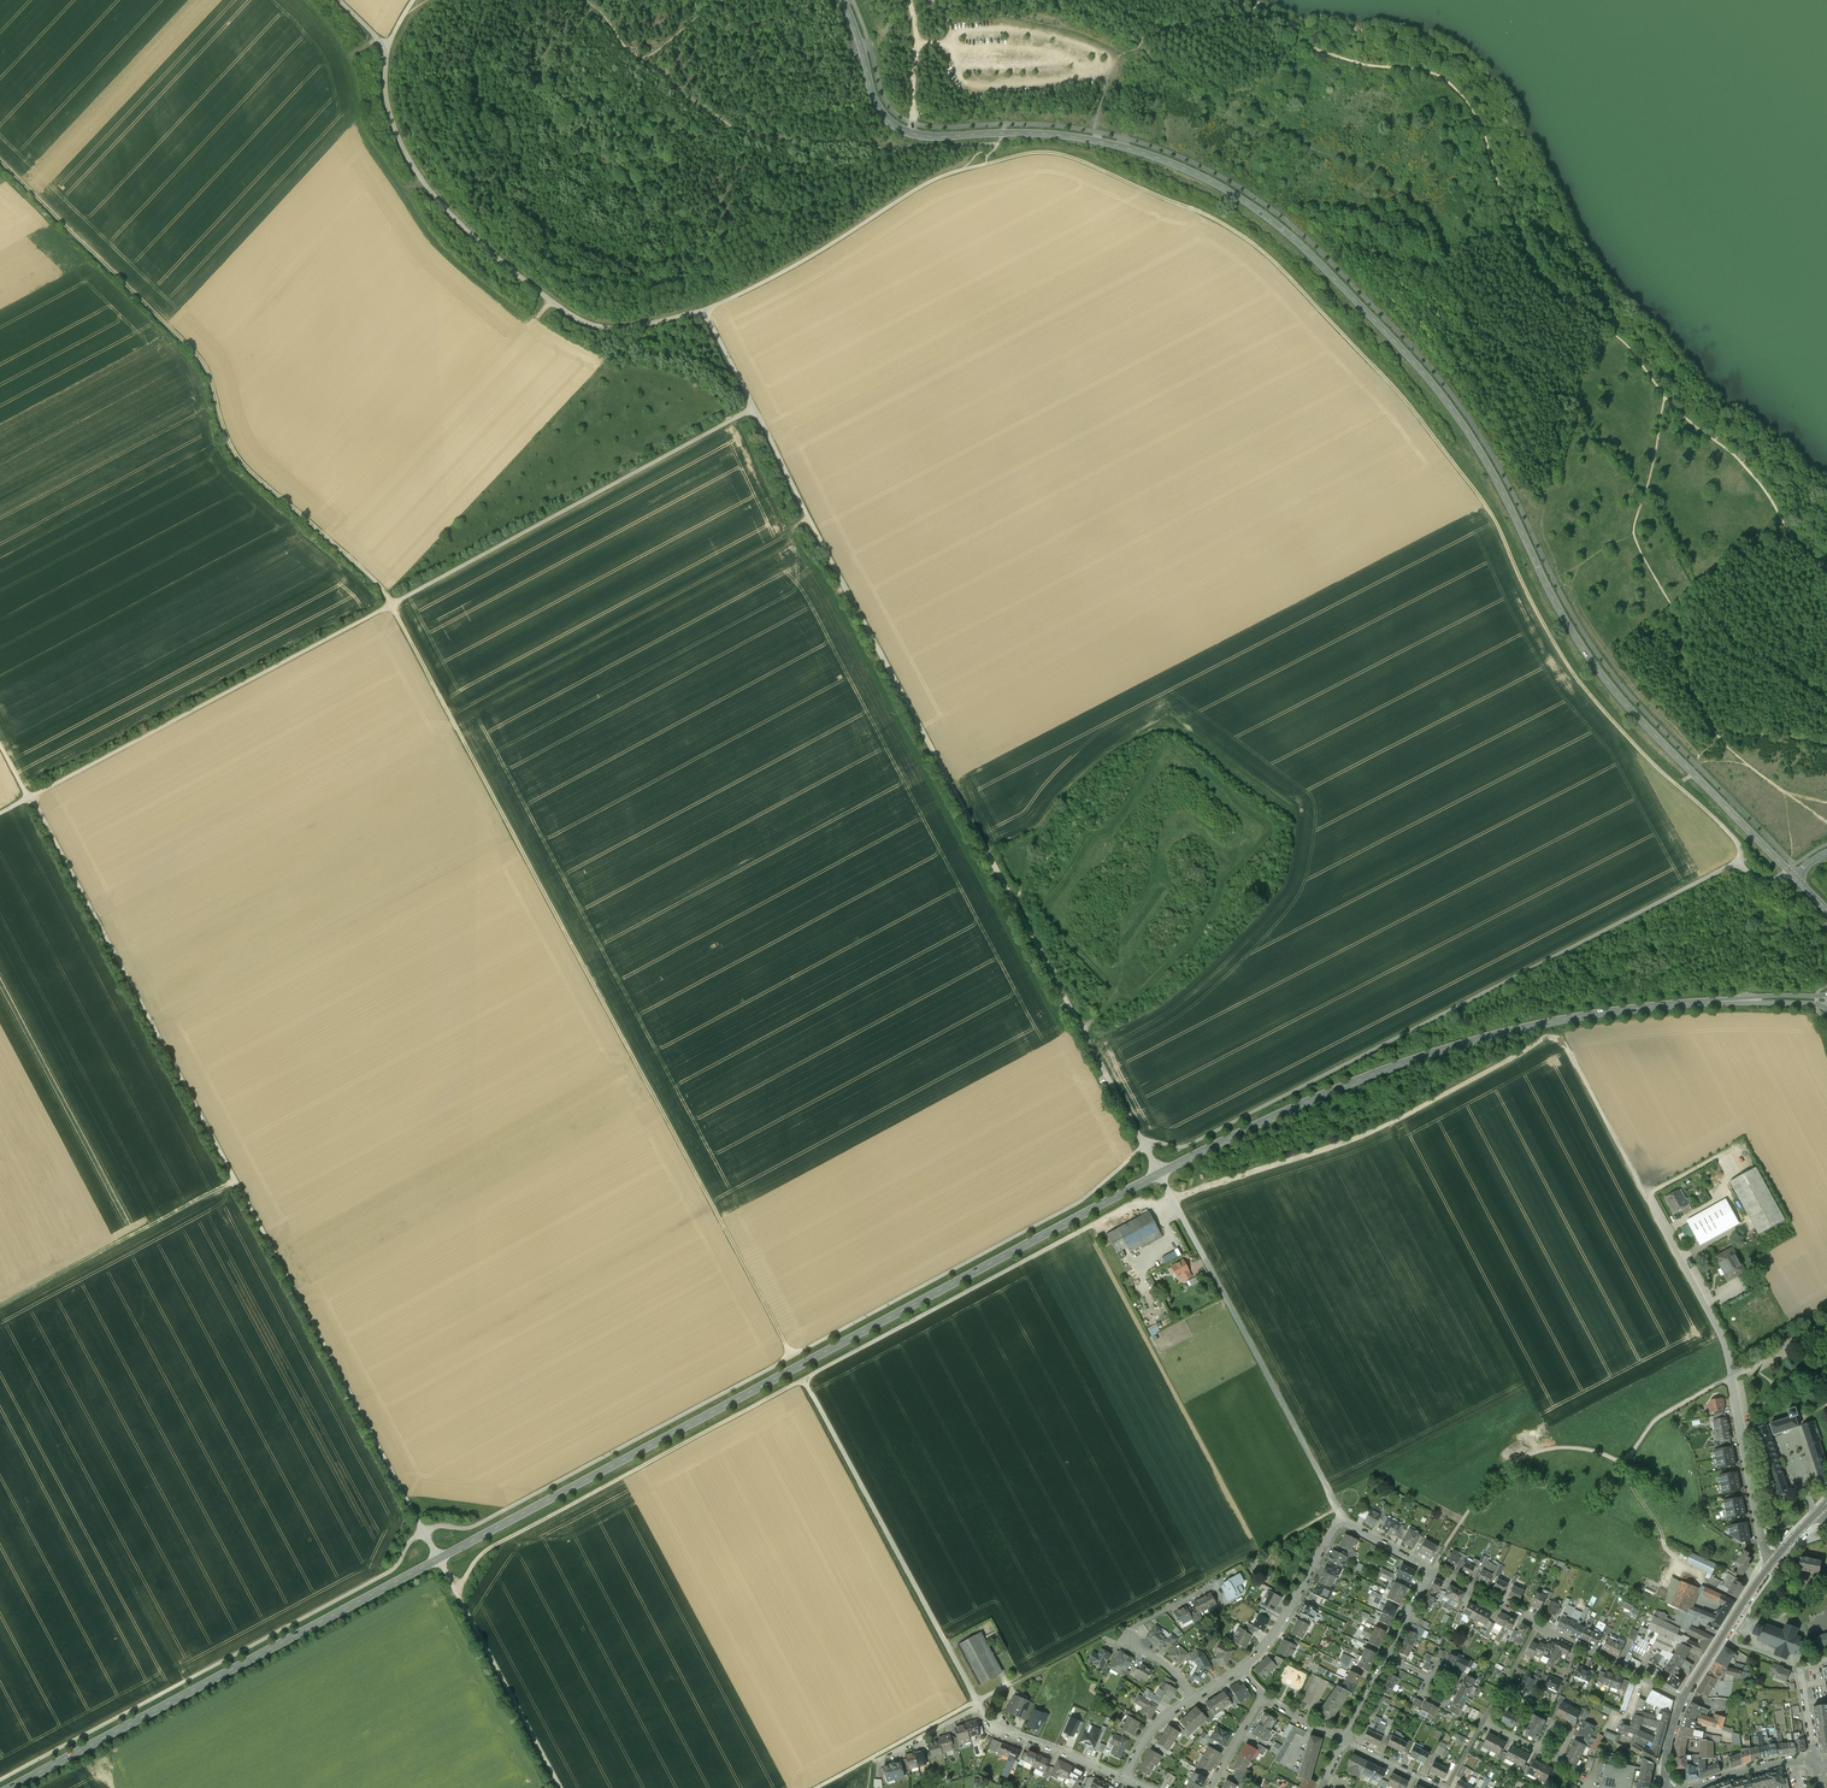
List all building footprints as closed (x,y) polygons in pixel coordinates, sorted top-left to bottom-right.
[(1785,1220),(1756,1168),(1729,1183),(1759,1234),(1785,1220)] [(1686,1199),(1681,1190),(1666,1198),(1674,1212),(1688,1205),(1685,1200),(1686,1199)] [(1702,1193),(1698,1198),(1703,1203),(1708,1198),(1702,1193)] [(1726,1199),(1687,1220),(1689,1224),(1681,1229),(1687,1239),(1695,1235),(1701,1246),(1740,1225),(1726,1199)] [(1154,1215),(1111,1239),(1126,1266),(1131,1262),(1127,1255),(1134,1252),(1137,1258),(1168,1241),(1154,1215)] [(1118,1227),(1114,1221),(1108,1226),(1111,1231),(1118,1227)] [(1733,1248),(1716,1257),(1728,1281),(1745,1272),(1733,1248)] [(1190,1264),(1175,1271),(1181,1283),(1187,1280),(1191,1289),(1199,1285),(1190,1264)] [(1156,1334),(1155,1332),(1159,1330),(1156,1324),(1147,1328),(1151,1336),(1156,1334)] [(1714,1400),(1712,1399),(1708,1405),(1711,1408),(1709,1410),(1712,1412),(1714,1412),(1724,1410),(1724,1407),(1721,1406),(1724,1402),(1723,1399),(1721,1397),(1720,1399),(1714,1400)] [(1774,1435),(1799,1427),(1796,1419),(1795,1417),(1798,1416),(1795,1408),(1788,1410),(1790,1417),(1770,1424),(1774,1435)] [(1714,1420),(1716,1431),(1729,1428),(1727,1418),(1726,1418),(1715,1420),(1714,1420)] [(1822,1485),(1826,1484),(1826,1465),(1819,1441),(1821,1441),(1815,1421),(1802,1426),(1822,1485)] [(1768,1430),(1767,1425),(1755,1429),(1778,1497),(1789,1493),(1768,1430)] [(1730,1439),(1729,1428),(1716,1431),(1718,1441),(1719,1441),(1730,1439)] [(1732,1447),(1714,1450),(1718,1468),(1736,1465),(1732,1447)] [(1737,1472),(1719,1475),(1723,1494),(1741,1490),(1737,1472)] [(1724,1501),(1727,1519),(1745,1515),(1742,1497),(1724,1501)] [(1365,1520),(1369,1513),(1362,1508),(1358,1516),(1365,1520)] [(1383,1509),(1380,1515),(1378,1519),(1382,1521),(1384,1515),(1387,1511),(1383,1509)] [(1380,1515),(1371,1510),(1369,1513),(1365,1520),(1364,1522),(1369,1524),(1369,1525),(1374,1527),(1378,1519),(1380,1515)] [(1384,1533),(1387,1535),(1393,1523),(1386,1520),(1384,1523),(1381,1529),(1384,1531),(1384,1533)] [(1400,1527),(1393,1523),(1387,1535),(1390,1536),(1391,1535),(1394,1537),(1395,1536),(1400,1527)] [(1742,1542),(1750,1541),(1747,1523),(1729,1526),(1731,1535),(1742,1542)] [(1401,1525),(1400,1527),(1395,1536),(1398,1538),(1403,1529),(1404,1526),(1401,1525)] [(1398,1538),(1402,1540),(1407,1531),(1403,1529),(1398,1538)] [(1413,1532),(1409,1530),(1408,1532),(1407,1531),(1402,1540),(1403,1541),(1402,1542),(1413,1548),(1416,1542),(1420,1535),(1417,1534),(1418,1532),(1416,1531),(1414,1531),(1413,1532)] [(1358,1541),(1345,1535),(1340,1545),(1349,1550),(1353,1551),(1358,1541)] [(1437,1547),(1425,1540),(1422,1545),(1419,1552),(1430,1558),(1434,1552),(1437,1547)] [(1349,1550),(1346,1556),(1348,1557),(1353,1559),(1356,1553),(1353,1551),(1349,1550)] [(1750,1553),(1744,1550),(1737,1562),(1737,1563),(1735,1567),(1738,1569),(1745,1573),(1750,1564),(1748,1562),(1751,1558),(1748,1556),(1750,1553)] [(1334,1555),(1347,1561),(1348,1557),(1346,1556),(1335,1551),(1334,1555)] [(1458,1554),(1453,1551),(1446,1565),(1455,1569),(1460,1558),(1456,1557),(1458,1554)] [(1691,1552),(1686,1562),(1712,1574),(1716,1564),(1691,1552)] [(1334,1555),(1332,1554),(1328,1561),(1340,1567),(1341,1568),(1343,1565),(1345,1564),(1347,1561),(1334,1555)] [(1801,1556),(1799,1569),(1820,1573),(1822,1561),(1801,1556)] [(1483,1570),(1488,1562),(1489,1558),(1485,1557),(1479,1569),(1482,1570),(1483,1570)] [(1463,1560),(1460,1558),(1455,1569),(1458,1570),(1461,1563),(1463,1560)] [(1470,1565),(1466,1562),(1465,1565),(1461,1572),(1469,1577),(1471,1573),(1473,1574),(1479,1561),(1474,1558),(1470,1565)] [(1559,1560),(1557,1565),(1569,1570),(1570,1567),(1565,1565),(1566,1563),(1559,1560)] [(1323,1572),(1334,1578),(1336,1574),(1337,1574),(1340,1567),(1328,1561),(1323,1572)] [(1476,1581),(1481,1583),(1487,1572),(1491,1565),(1492,1564),(1488,1562),(1483,1570),(1482,1570),(1480,1573),(1480,1572),(1478,1576),(1478,1577),(1476,1581)] [(1415,1572),(1402,1565),(1399,1571),(1395,1569),(1393,1574),(1395,1574),(1393,1578),(1398,1581),(1399,1577),(1410,1582),(1415,1572)] [(1504,1567),(1501,1565),(1497,1571),(1495,1576),(1499,1578),(1504,1567)] [(1380,1572),(1393,1578),(1395,1574),(1393,1574),(1382,1568),(1380,1572)] [(1318,1583),(1329,1588),(1332,1583),(1333,1584),(1335,1580),(1334,1579),(1334,1578),(1323,1572),(1318,1583)] [(1391,1582),(1393,1578),(1380,1572),(1378,1576),(1391,1582)] [(1490,1574),(1487,1572),(1481,1583),(1486,1586),(1488,1582),(1489,1582),(1491,1579),(1490,1578),(1492,1575),(1490,1574)] [(1735,1577),(1729,1574),(1728,1574),(1729,1574),(1723,1585),(1730,1589),(1728,1593),(1737,1598),(1745,1586),(1740,1583),(1741,1581),(1735,1577)] [(1228,1581),(1224,1583),(1228,1591),(1232,1599),(1237,1597),(1236,1597),(1240,1595),(1239,1593),(1243,1591),(1240,1586),(1236,1588),(1236,1587),(1243,1584),(1242,1583),(1243,1583),(1242,1581),(1243,1581),(1242,1578),(1241,1579),(1240,1577),(1239,1577),(1232,1581),(1232,1580),(1228,1581)] [(1443,1582),(1435,1578),(1427,1595),(1431,1597),(1434,1591),(1437,1593),(1443,1582)] [(1507,1584),(1497,1579),(1492,1589),(1501,1593),(1503,1589),(1504,1590),(1507,1584)] [(1686,1612),(1699,1618),(1702,1611),(1693,1607),(1699,1593),(1700,1589),(1682,1581),(1672,1606),(1679,1609),(1686,1612)] [(1268,1591),(1274,1594),(1276,1591),(1261,1583),(1259,1587),(1267,1591),(1268,1591)] [(1313,1594),(1327,1601),(1333,1590),(1329,1588),(1318,1583),(1313,1594)] [(1395,1583),(1391,1591),(1403,1596),(1407,1588),(1395,1583)] [(1449,1599),(1451,1600),(1457,1589),(1449,1585),(1445,1593),(1444,1596),(1449,1599)] [(1525,1591),(1513,1586),(1508,1597),(1520,1602),(1525,1591)] [(1699,1593),(1718,1602),(1722,1595),(1702,1586),(1700,1589),(1699,1593)] [(1464,1593),(1457,1589),(1451,1600),(1453,1601),(1451,1605),(1453,1606),(1456,1608),(1458,1604),(1459,1604),(1464,1593)] [(1541,1594),(1536,1592),(1530,1605),(1541,1609),(1546,1599),(1549,1592),(1544,1589),(1541,1594)] [(1228,1602),(1232,1599),(1228,1591),(1226,1591),(1224,1592),(1225,1594),(1224,1594),(1228,1602)] [(1274,1594),(1268,1591),(1267,1591),(1260,1604),(1267,1608),(1274,1612),(1281,1598),(1274,1594)] [(1371,1595),(1382,1600),(1384,1596),(1372,1591),(1371,1595)] [(1399,1604),(1403,1596),(1391,1591),(1387,1599),(1399,1604)] [(1210,1593),(1202,1598),(1207,1609),(1216,1604),(1213,1600),(1210,1593)] [(1567,1598),(1562,1609),(1559,1615),(1562,1617),(1563,1617),(1564,1614),(1565,1611),(1569,1613),(1566,1619),(1570,1621),(1571,1619),(1577,1606),(1582,1594),(1580,1593),(1578,1597),(1575,1596),(1573,1601),(1567,1598)] [(1372,1602),(1379,1605),(1382,1600),(1371,1595),(1368,1599),(1373,1602),(1372,1602)] [(1431,1597),(1427,1595),(1421,1605),(1429,1609),(1434,1598),(1431,1597)] [(1710,1614),(1702,1611),(1699,1618),(1702,1619),(1710,1622),(1720,1627),(1735,1603),(1722,1595),(1718,1602),(1724,1605),(1721,1610),(1718,1610),(1717,1613),(1715,1614),(1713,1613),(1710,1614)] [(1199,1613),(1207,1609),(1202,1598),(1193,1602),(1198,1612),(1199,1613)] [(1442,1607),(1446,1609),(1451,1600),(1449,1599),(1447,1603),(1445,1602),(1442,1607)] [(1556,1603),(1552,1601),(1547,1612),(1555,1616),(1556,1614),(1559,1608),(1561,1602),(1558,1600),(1556,1603)] [(1317,1609),(1305,1603),(1300,1613),(1302,1614),(1309,1617),(1312,1619),(1313,1616),(1314,1617),(1315,1616),(1316,1616),(1317,1613),(1316,1613),(1317,1612),(1316,1611),(1317,1609)] [(1462,1613),(1474,1619),(1479,1609),(1468,1603),(1462,1613)] [(1382,1613),(1392,1618),(1396,1610),(1386,1605),(1382,1613)] [(1580,1608),(1577,1606),(1571,1619),(1573,1620),(1575,1619),(1580,1608)] [(1189,1614),(1185,1607),(1177,1611),(1180,1617),(1183,1624),(1191,1619),(1192,1619),(1189,1614)] [(1270,1620),(1272,1615),(1265,1611),(1261,1609),(1258,1614),(1262,1616),(1270,1620)] [(1491,1615),(1479,1609),(1474,1619),(1483,1624),(1485,1625),(1487,1621),(1491,1615)] [(1680,1629),(1688,1633),(1691,1627),(1697,1630),(1701,1621),(1702,1619),(1699,1618),(1686,1612),(1679,1609),(1673,1626),(1680,1629)] [(1195,1624),(1199,1622),(1195,1613),(1194,1611),(1190,1613),(1195,1624)] [(1368,1620),(1373,1622),(1375,1619),(1369,1617),(1370,1615),(1363,1611),(1360,1616),(1368,1620)] [(1495,1623),(1502,1627),(1508,1616),(1500,1612),(1495,1623)] [(1389,1626),(1392,1618),(1382,1613),(1379,1621),(1389,1626)] [(1444,1613),(1441,1620),(1446,1623),(1449,1616),(1444,1613)] [(1458,1613),(1454,1621),(1458,1623),(1462,1615),(1458,1613)] [(1582,1613),(1577,1624),(1580,1625),(1581,1623),(1583,1622),(1585,1618),(1589,1620),(1590,1617),(1582,1613)] [(1309,1617),(1302,1614),(1299,1620),(1306,1624),(1309,1617)] [(1563,1617),(1562,1617),(1558,1627),(1565,1630),(1570,1621),(1566,1619),(1565,1618),(1567,1616),(1564,1614),(1563,1617)] [(1589,1620),(1586,1628),(1588,1629),(1589,1626),(1590,1627),(1593,1622),(1593,1621),(1595,1616),(1592,1614),(1590,1617),(1589,1620)] [(1270,1620),(1262,1616),(1260,1620),(1258,1619),(1254,1626),(1253,1625),(1252,1625),(1252,1626),(1259,1629),(1264,1632),(1270,1620)] [(1515,1620),(1508,1616),(1502,1627),(1504,1628),(1510,1631),(1515,1620)] [(1675,1641),(1680,1629),(1673,1626),(1653,1616),(1648,1630),(1649,1630),(1653,1631),(1675,1641)] [(1416,1625),(1423,1629),(1426,1622),(1419,1619),(1416,1625)] [(1299,1620),(1297,1620),(1291,1633),(1295,1634),(1295,1635),(1302,1638),(1308,1625),(1306,1624),(1299,1620)] [(1491,1622),(1487,1621),(1485,1625),(1483,1624),(1479,1633),(1484,1636),(1485,1633),(1491,1622)] [(1577,1624),(1570,1621),(1565,1630),(1573,1634),(1577,1624)] [(1599,1621),(1594,1632),(1597,1633),(1598,1631),(1599,1631),(1599,1630),(1600,1630),(1604,1623),(1599,1621)] [(1494,1624),(1491,1622),(1485,1633),(1489,1635),(1494,1624)] [(1716,1634),(1720,1627),(1710,1622),(1709,1625),(1707,1629),(1716,1634)] [(1246,1627),(1254,1632),(1257,1633),(1259,1629),(1252,1626),(1252,1625),(1248,1623),(1246,1625),(1246,1627)] [(1799,1628),(1786,1623),(1784,1631),(1776,1628),(1777,1626),(1773,1625),(1772,1626),(1764,1623),(1763,1627),(1756,1624),(1753,1634),(1759,1636),(1758,1640),(1766,1643),(1765,1645),(1769,1646),(1770,1645),(1777,1647),(1774,1655),(1787,1659),(1789,1652),(1795,1654),(1797,1650),(1799,1651),(1802,1642),(1800,1642),(1801,1638),(1796,1635),(1799,1628)] [(1529,1628),(1521,1624),(1517,1631),(1516,1635),(1519,1636),(1524,1639),(1529,1628)] [(1580,1625),(1577,1624),(1573,1634),(1581,1638),(1586,1628),(1580,1625)] [(1416,1625),(1412,1633),(1417,1635),(1419,1631),(1423,1633),(1425,1630),(1423,1629),(1416,1625)] [(1161,1630),(1156,1626),(1147,1637),(1160,1648),(1166,1641),(1168,1639),(1172,1634),(1171,1633),(1169,1634),(1162,1628),(1161,1630)] [(1245,1632),(1252,1636),(1254,1632),(1246,1627),(1243,1626),(1241,1628),(1245,1631),(1245,1632)] [(1241,1628),(1238,1627),(1230,1641),(1245,1649),(1252,1636),(1245,1632),(1245,1631),(1241,1628)] [(1385,1632),(1375,1627),(1373,1632),(1369,1630),(1368,1633),(1382,1640),(1385,1632)] [(1504,1628),(1502,1627),(1495,1640),(1498,1642),(1503,1633),(1502,1632),(1504,1628)] [(1688,1633),(1695,1636),(1698,1630),(1697,1630),(1691,1627),(1688,1633)] [(1588,1629),(1586,1628),(1581,1638),(1589,1643),(1594,1632),(1588,1629)] [(1632,1628),(1627,1638),(1634,1641),(1639,1632),(1632,1628)] [(1703,1654),(1714,1637),(1698,1629),(1698,1630),(1695,1636),(1702,1640),(1699,1645),(1687,1639),(1686,1641),(1687,1642),(1685,1646),(1692,1648),(1703,1654)] [(1409,1631),(1406,1637),(1415,1641),(1416,1638),(1419,1640),(1420,1637),(1421,1637),(1423,1633),(1419,1631),(1417,1635),(1412,1633),(1409,1631)] [(1677,1642),(1675,1641),(1653,1631),(1651,1634),(1653,1634),(1652,1636),(1657,1638),(1653,1646),(1672,1654),(1677,1642)] [(987,1640),(996,1637),(994,1632),(985,1635),(987,1640)] [(1596,1646),(1601,1636),(1597,1633),(1594,1632),(1589,1643),(1596,1646)] [(1368,1642),(1378,1647),(1382,1640),(1368,1633),(1367,1636),(1370,1638),(1368,1642)] [(1168,1639),(1166,1641),(1172,1646),(1177,1640),(1178,1639),(1172,1634),(1168,1639)] [(1818,1637),(1821,1649),(1826,1647),(1826,1634),(1818,1637)] [(977,1635),(960,1644),(981,1683),(998,1674),(977,1635)] [(1357,1641),(1364,1644),(1366,1641),(1355,1636),(1354,1638),(1352,1637),(1351,1638),(1357,1641)] [(1286,1642),(1296,1647),(1299,1642),(1289,1637),(1286,1642)] [(1406,1637),(1403,1643),(1412,1647),(1415,1641),(1406,1637)] [(1603,1650),(1611,1654),(1616,1642),(1609,1638),(1603,1650)] [(1286,1642),(1284,1640),(1277,1653),(1286,1657),(1287,1654),(1292,1656),(1296,1647),(1286,1642)] [(1534,1655),(1539,1646),(1532,1642),(1526,1654),(1533,1658),(1534,1655)] [(1557,1642),(1556,1645),(1550,1658),(1548,1662),(1554,1664),(1560,1650),(1563,1652),(1562,1653),(1568,1656),(1571,1648),(1557,1642)] [(1624,1646),(1616,1642),(1611,1654),(1618,1658),(1624,1646)] [(1233,1650),(1219,1643),(1215,1652),(1218,1653),(1215,1659),(1219,1661),(1226,1665),(1233,1650)] [(1407,1657),(1412,1647),(1403,1643),(1399,1653),(1407,1657)] [(1539,1646),(1534,1655),(1541,1658),(1543,1655),(1547,1646),(1540,1643),(1539,1646)] [(1547,1646),(1543,1655),(1550,1658),(1556,1645),(1552,1643),(1551,1646),(1548,1644),(1547,1646)] [(1681,1644),(1675,1654),(1684,1659),(1689,1652),(1692,1648),(1685,1646),(1681,1644)] [(1348,1650),(1361,1656),(1363,1653),(1359,1651),(1354,1648),(1353,1649),(1349,1647),(1348,1650)] [(1735,1654),(1725,1647),(1716,1661),(1726,1667),(1726,1668),(1735,1654)] [(1361,1656),(1362,1657),(1372,1661),(1376,1653),(1365,1648),(1363,1653),(1361,1656)] [(1178,1653),(1175,1649),(1169,1656),(1179,1665),(1185,1658),(1188,1654),(1182,1649),(1178,1653)] [(1195,1649),(1193,1654),(1189,1661),(1193,1663),(1193,1661),(1193,1660),(1198,1651),(1195,1649)] [(1110,1655),(1102,1650),(1098,1656),(1093,1653),(1089,1660),(1094,1663),(1094,1665),(1097,1666),(1098,1666),(1102,1668),(1102,1669),(1106,1663),(1110,1655)] [(1204,1654),(1198,1651),(1193,1660),(1193,1661),(1196,1662),(1198,1666),(1193,1676),(1192,1677),(1195,1678),(1202,1682),(1210,1666),(1204,1654)] [(1132,1659),(1120,1652),(1120,1653),(1117,1659),(1112,1666),(1117,1669),(1117,1670),(1123,1673),(1123,1674),(1126,1669),(1132,1659)] [(1654,1652),(1649,1661),(1656,1665),(1661,1656),(1654,1652)] [(1339,1661),(1342,1663),(1349,1666),(1353,1658),(1343,1653),(1339,1661)] [(1426,1653),(1423,1660),(1425,1661),(1429,1663),(1433,1656),(1426,1653)] [(1446,1663),(1452,1666),(1456,1657),(1450,1654),(1449,1656),(1448,1655),(1446,1659),(1447,1660),(1446,1663)] [(1629,1663),(1633,1657),(1628,1654),(1624,1661),(1629,1663)] [(1685,1660),(1684,1659),(1675,1654),(1671,1661),(1680,1667),(1681,1666),(1685,1660)] [(1276,1656),(1271,1662),(1275,1666),(1276,1667),(1278,1665),(1281,1666),(1284,1660),(1276,1656)] [(1367,1671),(1372,1661),(1362,1657),(1358,1667),(1367,1671)] [(1462,1660),(1456,1657),(1452,1666),(1463,1672),(1466,1667),(1468,1662),(1462,1659),(1462,1660)] [(1638,1660),(1633,1657),(1629,1664),(1635,1666),(1638,1660)] [(1271,1662),(1267,1658),(1255,1670),(1265,1680),(1269,1675),(1267,1674),(1275,1666),(1271,1662)] [(1693,1664),(1685,1660),(1681,1666),(1689,1671),(1693,1664)] [(1429,1663),(1425,1661),(1422,1668),(1429,1671),(1432,1664),(1429,1663)] [(1677,1672),(1680,1667),(1671,1661),(1665,1670),(1667,1671),(1673,1675),(1677,1677),(1679,1673),(1677,1672)] [(1707,1675),(1718,1680),(1722,1673),(1726,1667),(1716,1661),(1707,1675)] [(1109,1664),(1106,1663),(1102,1669),(1102,1668),(1101,1670),(1104,1672),(1109,1664)] [(1741,1671),(1750,1673),(1749,1666),(1735,1663),(1734,1669),(1741,1671)] [(1775,1677),(1787,1682),(1790,1671),(1783,1669),(1784,1667),(1773,1663),(1770,1672),(1776,1674),(1775,1677)] [(1152,1671),(1142,1665),(1139,1670),(1136,1675),(1147,1681),(1152,1671)] [(1655,1669),(1648,1665),(1644,1671),(1651,1675),(1655,1669)] [(1318,1666),(1316,1670),(1324,1674),(1326,1670),(1318,1666)] [(1593,1672),(1578,1666),(1574,1677),(1589,1683),(1593,1672)] [(1136,1675),(1139,1670),(1133,1667),(1130,1671),(1128,1674),(1134,1678),(1136,1675)] [(1734,1669),(1726,1668),(1726,1667),(1722,1673),(1725,1674),(1734,1676),(1734,1677),(1740,1677),(1741,1671),(1734,1669)] [(1128,1674),(1130,1671),(1126,1669),(1123,1674),(1123,1673),(1122,1675),(1126,1678),(1128,1674)] [(1662,1672),(1656,1669),(1652,1675),(1658,1678),(1662,1672)] [(1667,1671),(1665,1670),(1664,1669),(1658,1679),(1666,1683),(1667,1681),(1662,1679),(1667,1671)] [(1361,1676),(1350,1671),(1345,1679),(1356,1685),(1361,1676)] [(1611,1686),(1615,1674),(1606,1671),(1605,1674),(1602,1683),(1611,1686)] [(1602,1683),(1605,1674),(1600,1672),(1596,1681),(1602,1683)] [(1389,1674),(1386,1680),(1398,1685),(1400,1680),(1397,1678),(1398,1678),(1389,1674)] [(1545,1683),(1548,1676),(1543,1674),(1541,1678),(1540,1681),(1545,1683)] [(1615,1674),(1611,1686),(1619,1689),(1622,1680),(1623,1678),(1615,1674)] [(1314,1675),(1299,1708),(1304,1710),(1306,1705),(1308,1706),(1321,1678),(1314,1675)] [(1535,1675),(1532,1680),(1534,1681),(1534,1682),(1538,1685),(1540,1681),(1541,1678),(1535,1675)] [(1562,1681),(1549,1675),(1548,1676),(1545,1683),(1542,1691),(1547,1693),(1549,1689),(1557,1692),(1561,1685),(1562,1681)] [(1668,1683),(1677,1689),(1683,1681),(1677,1677),(1673,1675),(1668,1683)] [(1703,1696),(1707,1697),(1718,1680),(1707,1675),(1696,1692),(1703,1696)] [(1467,1676),(1464,1682),(1472,1686),(1475,1680),(1467,1676)] [(1532,1680),(1525,1677),(1523,1682),(1522,1682),(1521,1682),(1519,1685),(1520,1686),(1521,1686),(1520,1688),(1529,1692),(1534,1682),(1534,1681),(1532,1680)] [(1166,1678),(1164,1682),(1173,1688),(1175,1683),(1166,1678)] [(1350,1692),(1352,1694),(1356,1685),(1345,1679),(1341,1688),(1350,1692)] [(1386,1680),(1383,1686),(1392,1690),(1396,1692),(1399,1686),(1398,1685),(1386,1680)] [(1629,1683),(1622,1680),(1619,1689),(1626,1692),(1629,1683)] [(1630,1680),(1629,1683),(1626,1692),(1620,1709),(1626,1711),(1636,1683),(1630,1680)] [(1173,1688),(1164,1682),(1155,1696),(1162,1700),(1168,1703),(1173,1694),(1173,1693),(1175,1689),(1173,1688)] [(1250,1694),(1244,1685),(1241,1687),(1238,1682),(1230,1688),(1235,1695),(1239,1702),(1250,1694)] [(1469,1692),(1472,1686),(1464,1682),(1463,1682),(1460,1688),(1469,1692)] [(1341,1688),(1337,1686),(1318,1713),(1330,1721),(1350,1692),(1341,1688)] [(1389,1696),(1392,1690),(1383,1686),(1380,1692),(1384,1693),(1385,1694),(1389,1696)] [(1466,1698),(1469,1692),(1460,1688),(1457,1693),(1466,1698)] [(1152,1699),(1159,1703),(1160,1703),(1162,1700),(1155,1696),(1153,1694),(1154,1693),(1147,1689),(1143,1694),(1152,1699)] [(1646,1718),(1650,1719),(1667,1724),(1674,1701),(1652,1689),(1646,1701),(1659,1709),(1659,1712),(1660,1712),(1658,1719),(1655,1718),(1656,1716),(1647,1713),(1646,1718)] [(1224,1691),(1215,1697),(1222,1709),(1230,1703),(1231,1702),(1229,1699),(1224,1691)] [(1463,1704),(1466,1698),(1457,1693),(1454,1699),(1463,1704)] [(1150,1702),(1138,1695),(1135,1701),(1140,1704),(1140,1703),(1144,1705),(1139,1713),(1150,1719),(1154,1713),(1153,1712),(1157,1706),(1150,1702)] [(1381,1695),(1378,1700),(1388,1705),(1391,1700),(1381,1695)] [(1556,1705),(1560,1707),(1563,1702),(1563,1703),(1565,1698),(1560,1695),(1556,1705)] [(1023,1700),(1014,1696),(1008,1710),(1017,1715),(1017,1716),(1022,1718),(1022,1716),(1028,1704),(1028,1703),(1022,1701),(1023,1700)] [(1225,1713),(1222,1709),(1215,1697),(1206,1703),(1210,1710),(1215,1718),(1215,1719),(1225,1713)] [(1236,1704),(1232,1697),(1229,1699),(1231,1702),(1230,1703),(1234,1708),(1237,1706),(1236,1704)] [(1415,1698),(1412,1704),(1419,1708),(1422,1702),(1415,1698)] [(1646,1718),(1647,1713),(1643,1712),(1646,1701),(1639,1698),(1636,1711),(1636,1716),(1646,1718)] [(1461,1710),(1463,1704),(1454,1699),(1451,1705),(1452,1705),(1461,1710)] [(1419,1715),(1425,1718),(1432,1705),(1426,1702),(1419,1715)] [(1556,1715),(1565,1720),(1572,1707),(1563,1703),(1563,1702),(1560,1707),(1556,1715)] [(1702,1707),(1691,1702),(1684,1717),(1694,1720),(1697,1715),(1700,1716),(1701,1714),(1704,1716),(1705,1714),(1706,1715),(1709,1709),(1702,1707)] [(1028,1704),(1022,1716),(1026,1718),(1032,1706),(1028,1704)] [(1817,1726),(1826,1725),(1826,1704),(1814,1706),(1817,1726)] [(1438,1708),(1432,1705),(1425,1718),(1431,1721),(1438,1708)] [(1458,1716),(1461,1710),(1452,1705),(1449,1711),(1458,1716)] [(1602,1711),(1609,1715),(1611,1709),(1605,1706),(1602,1711)] [(1792,1714),(1800,1713),(1799,1706),(1791,1707),(1792,1714)] [(1196,1707),(1188,1715),(1198,1725),(1199,1726),(1206,1719),(1207,1718),(1204,1715),(1196,1707)] [(1580,1711),(1572,1707),(1565,1720),(1574,1724),(1578,1716),(1581,1711),(1580,1711)] [(1479,1712),(1472,1708),(1468,1716),(1475,1719),(1479,1712)] [(1134,1719),(1136,1716),(1126,1710),(1124,1714),(1127,1716),(1128,1716),(1134,1719)] [(1044,1715),(1035,1711),(1028,1726),(1031,1727),(1030,1728),(1034,1729),(1034,1728),(1038,1729),(1042,1721),(1044,1715)] [(1518,1717),(1507,1711),(1502,1722),(1506,1723),(1505,1725),(1509,1727),(1510,1725),(1513,1727),(1516,1722),(1518,1717)] [(1207,1712),(1204,1715),(1207,1718),(1206,1719),(1209,1722),(1212,1720),(1207,1712)] [(1264,1713),(1259,1722),(1270,1729),(1276,1720),(1272,1718),(1272,1717),(1268,1715),(1264,1713)] [(1378,1726),(1378,1725),(1382,1716),(1378,1714),(1377,1717),(1376,1716),(1372,1724),(1378,1726)] [(1697,1715),(1694,1720),(1697,1721),(1733,1734),(1733,1732),(1734,1730),(1733,1729),(1731,1728),(1731,1729),(1722,1726),(1725,1717),(1715,1714),(1714,1719),(1704,1716),(1701,1714),(1700,1716),(1697,1715)] [(1190,1732),(1198,1725),(1188,1715),(1180,1722),(1186,1728),(1190,1732)] [(1650,1719),(1646,1718),(1636,1716),(1635,1715),(1631,1727),(1639,1730),(1641,1723),(1649,1725),(1650,1719)] [(1134,1719),(1128,1716),(1127,1716),(1124,1722),(1122,1721),(1118,1728),(1125,1732),(1125,1731),(1133,1736),(1140,1723),(1134,1719)] [(1537,1717),(1535,1716),(1526,1734),(1528,1734),(1534,1738),(1537,1739),(1545,1721),(1543,1720),(1537,1717)] [(1080,1721),(1071,1717),(1064,1732),(1073,1736),(1080,1721)] [(1684,1717),(1682,1727),(1692,1729),(1700,1731),(1701,1727),(1696,1726),(1697,1721),(1694,1720),(1684,1717)] [(1659,1754),(1667,1724),(1650,1719),(1649,1725),(1659,1728),(1657,1734),(1655,1733),(1653,1737),(1639,1730),(1638,1736),(1656,1745),(1654,1752),(1659,1754)] [(978,1727),(976,1720),(966,1723),(966,1724),(969,1737),(980,1735),(978,1727)] [(1389,1721),(1386,1728),(1383,1735),(1387,1736),(1388,1734),(1393,1723),(1389,1721)] [(1252,1734),(1265,1741),(1271,1730),(1270,1729),(1259,1722),(1252,1734)] [(1595,1727),(1585,1722),(1580,1731),(1580,1734),(1585,1737),(1589,1739),(1590,1738),(1595,1727)] [(1282,1736),(1286,1738),(1290,1731),(1293,1725),(1289,1723),(1282,1736)] [(1363,1739),(1370,1743),(1378,1726),(1372,1724),(1370,1723),(1363,1739)] [(969,1737),(966,1724),(962,1726),(959,1728),(958,1728),(957,1728),(956,1729),(956,1730),(956,1731),(957,1737),(960,1745),(965,1743),(965,1741),(970,1739),(969,1737)] [(1629,1732),(1638,1736),(1639,1730),(1631,1727),(1620,1724),(1618,1733),(1627,1736),(1629,1732)] [(1178,1725),(1175,1729),(1180,1732),(1179,1733),(1182,1734),(1184,1732),(1183,1730),(1178,1725)] [(1306,1732),(1293,1725),(1290,1731),(1296,1734),(1303,1738),(1306,1732)] [(1378,1725),(1378,1726),(1370,1743),(1378,1746),(1382,1737),(1382,1736),(1383,1735),(1386,1728),(1378,1725)] [(1817,1726),(1821,1754),(1826,1753),(1826,1725),(1817,1726)] [(1103,1726),(1101,1730),(1101,1731),(1098,1738),(1101,1740),(1106,1728),(1103,1726)] [(1169,1726),(1163,1735),(1172,1741),(1174,1741),(1179,1733),(1180,1732),(1175,1729),(1169,1726)] [(1231,1735),(1217,1727),(1211,1737),(1214,1739),(1224,1745),(1227,1740),(1228,1740),(1231,1735)] [(1690,1737),(1692,1729),(1682,1727),(1679,1735),(1688,1737),(1690,1737)] [(1098,1738),(1101,1731),(1101,1730),(1094,1728),(1091,1735),(1084,1731),(1079,1742),(1094,1749),(1098,1738)] [(1183,1730),(1184,1732),(1189,1737),(1192,1734),(1190,1732),(1186,1728),(1183,1730)] [(1435,1729),(1433,1737),(1439,1738),(1441,1731),(1435,1729)] [(1692,1729),(1690,1737),(1690,1738),(1701,1740),(1700,1759),(1705,1759),(1707,1758),(1712,1758),(1713,1758),(1713,1742),(1720,1743),(1721,1737),(1715,1736),(1704,1733),(1704,1732),(1700,1731),(1692,1729)] [(1606,1730),(1603,1736),(1615,1742),(1617,1735),(1606,1730)] [(1286,1738),(1273,1761),(1279,1764),(1296,1734),(1290,1731),(1286,1738)] [(1387,1745),(1395,1749),(1399,1739),(1402,1734),(1397,1731),(1394,1737),(1392,1735),(1387,1745)] [(1733,1732),(1733,1734),(1731,1744),(1741,1745),(1740,1736),(1740,1734),(1733,1732)] [(1455,1733),(1453,1737),(1456,1738),(1464,1742),(1465,1738),(1455,1733)] [(1482,1746),(1490,1751),(1497,1738),(1488,1733),(1483,1743),(1482,1746)] [(1793,1743),(1795,1743),(1795,1737),(1800,1737),(1800,1733),(1791,1734),(1791,1733),(1790,1734),(1790,1735),(1791,1735),(1792,1741),(1793,1743)] [(1211,1743),(1214,1739),(1211,1737),(1206,1734),(1203,1739),(1208,1742),(1211,1743)] [(1387,1745),(1392,1735),(1388,1734),(1387,1736),(1383,1744),(1387,1745)] [(1594,1745),(1592,1749),(1595,1751),(1603,1736),(1599,1734),(1595,1741),(1594,1745)] [(950,1738),(950,1735),(938,1738),(939,1740),(942,1752),(953,1749),(950,1738)] [(1127,1741),(1114,1735),(1111,1743),(1115,1745),(1111,1753),(1120,1757),(1127,1741)] [(1167,1749),(1172,1741),(1163,1735),(1157,1744),(1158,1744),(1167,1750),(1167,1749)] [(1620,1736),(1617,1735),(1615,1742),(1613,1745),(1627,1751),(1629,1748),(1618,1743),(1620,1736)] [(1677,1742),(1686,1744),(1688,1737),(1679,1735),(1677,1742)] [(1310,1736),(1304,1757),(1315,1760),(1321,1739),(1310,1736)] [(1585,1737),(1584,1740),(1594,1745),(1595,1741),(1590,1738),(1589,1739),(1585,1737)] [(1743,1764),(1752,1761),(1750,1749),(1749,1737),(1744,1737),(1745,1744),(1747,1744),(1747,1749),(1741,1749),(1742,1754),(1743,1764)] [(1506,1742),(1497,1738),(1490,1751),(1499,1755),(1501,1751),(1506,1742)] [(1769,1746),(1770,1756),(1779,1755),(1778,1744),(1777,1740),(1772,1740),(1772,1738),(1768,1738),(1769,1746)] [(1407,1743),(1399,1739),(1395,1749),(1402,1752),(1403,1751),(1407,1743)] [(1795,1740),(1797,1753),(1806,1752),(1804,1739),(1795,1740)] [(942,1752),(939,1740),(928,1743),(931,1752),(932,1757),(934,1756),(943,1754),(942,1752)] [(1407,1743),(1403,1751),(1406,1753),(1412,1742),(1408,1740),(1407,1743)] [(1575,1740),(1570,1750),(1581,1755),(1585,1746),(1586,1746),(1582,1744),(1575,1740)] [(1584,1740),(1582,1744),(1586,1746),(1585,1746),(1592,1749),(1594,1745),(1584,1740)] [(999,1744),(992,1741),(989,1749),(996,1752),(999,1744)] [(1274,1742),(1269,1751),(1276,1755),(1281,1746),(1274,1742)] [(1013,1747),(1002,1743),(998,1753),(1009,1757),(1013,1747)] [(1106,1746),(1100,1743),(1097,1750),(1103,1753),(1106,1746)] [(1759,1747),(1761,1759),(1770,1756),(1769,1746),(1764,1746),(1764,1743),(1759,1743),(1759,1747)] [(1778,1744),(1779,1755),(1790,1754),(1789,1744),(1783,1745),(1783,1743),(1778,1744)] [(1793,1743),(1789,1744),(1790,1754),(1797,1753),(1795,1743),(1793,1743)] [(1159,1749),(1166,1754),(1168,1750),(1167,1749),(1167,1750),(1158,1744),(1156,1747),(1159,1749)] [(1247,1744),(1240,1756),(1250,1762),(1252,1757),(1255,1759),(1260,1752),(1260,1751),(1256,1749),(1247,1744)] [(1654,1752),(1645,1747),(1643,1747),(1642,1749),(1634,1744),(1631,1749),(1642,1755),(1657,1763),(1659,1758),(1660,1755),(1654,1752)] [(1259,1745),(1256,1749),(1260,1751),(1260,1752),(1263,1754),(1266,1749),(1259,1745)] [(1506,1758),(1514,1763),(1521,1750),(1512,1745),(1508,1754),(1506,1758)] [(1203,1755),(1204,1756),(1215,1762),(1221,1753),(1214,1749),(1208,1746),(1208,1747),(1203,1755)] [(1409,1756),(1416,1760),(1421,1750),(1414,1746),(1409,1756)] [(1438,1746),(1435,1752),(1442,1756),(1445,1749),(1438,1746)] [(1020,1751),(1013,1747),(1009,1757),(1001,1775),(1007,1778),(1015,1759),(1016,1760),(1020,1751)] [(1685,1750),(1675,1747),(1675,1750),(1676,1756),(1686,1756),(1685,1750)] [(1750,1749),(1752,1761),(1761,1759),(1759,1747),(1750,1749)] [(1159,1749),(1157,1754),(1162,1757),(1163,1758),(1166,1754),(1159,1749)] [(1150,1750),(1145,1760),(1154,1765),(1156,1766),(1162,1757),(1157,1754),(1150,1750)] [(1429,1753),(1421,1750),(1416,1760),(1424,1763),(1429,1753)] [(1530,1754),(1521,1750),(1514,1763),(1523,1767),(1525,1764),(1530,1754)] [(1576,1764),(1581,1755),(1570,1750),(1565,1759),(1572,1763),(1576,1765),(1576,1764)] [(1037,1754),(1029,1751),(1027,1754),(1024,1761),(1033,1765),(1037,1755),(1037,1754)] [(918,1766),(914,1752),(912,1753),(912,1754),(906,1755),(907,1758),(910,1769),(918,1766)] [(932,1757),(931,1752),(927,1753),(929,1761),(935,1759),(934,1756),(932,1757)] [(1731,1768),(1743,1764),(1742,1754),(1729,1758),(1731,1768)] [(1041,1756),(1036,1766),(1035,1768),(1044,1772),(1047,1766),(1050,1760),(1041,1756)] [(1210,1772),(1215,1762),(1204,1756),(1198,1765),(1203,1768),(1210,1772)] [(1244,1772),(1250,1762),(1240,1756),(1234,1767),(1239,1769),(1244,1772)] [(1361,1774),(1361,1773),(1366,1763),(1362,1761),(1363,1759),(1359,1758),(1359,1759),(1353,1756),(1349,1765),(1351,1766),(1348,1771),(1356,1775),(1357,1772),(1361,1774)] [(1595,1759),(1589,1756),(1584,1770),(1591,1772),(1595,1759)] [(1686,1756),(1676,1756),(1676,1769),(1686,1768),(1687,1768),(1687,1760),(1686,1756)] [(1315,1760),(1304,1757),(1298,1778),(1303,1779),(1309,1781),(1309,1779),(1315,1760)] [(1643,1758),(1641,1768),(1637,1787),(1649,1787),(1654,1763),(1643,1758)] [(1700,1779),(1711,1775),(1709,1770),(1706,1771),(1706,1769),(1704,1769),(1704,1763),(1705,1763),(1705,1759),(1700,1759),(1699,1759),(1699,1763),(1699,1767),(1700,1779)] [(1149,1775),(1154,1765),(1145,1760),(1139,1770),(1149,1775)] [(1529,1773),(1537,1778),(1544,1764),(1535,1760),(1531,1768),(1528,1773),(1529,1773)] [(1696,1779),(1700,1779),(1699,1767),(1693,1768),(1693,1766),(1691,1767),(1690,1760),(1687,1760),(1687,1768),(1686,1768),(1687,1780),(1696,1779)] [(1361,1773),(1371,1777),(1377,1766),(1367,1761),(1366,1763),(1361,1773)] [(886,1774),(887,1780),(891,1779),(893,1780),(899,1778),(900,1777),(904,1775),(902,1767),(900,1762),(883,1766),(884,1768),(886,1774)] [(1066,1778),(1071,1769),(1057,1762),(1053,1770),(1049,1779),(1050,1780),(1056,1782),(1057,1779),(1064,1782),(1066,1778)] [(1201,1771),(1203,1768),(1198,1765),(1193,1762),(1191,1765),(1201,1771)] [(1429,1772),(1436,1775),(1441,1766),(1434,1762),(1429,1772)] [(1576,1765),(1572,1763),(1570,1767),(1578,1771),(1580,1766),(1576,1764),(1576,1765)] [(1718,1763),(1708,1767),(1709,1770),(1711,1775),(1721,1771),(1718,1763)] [(1552,1768),(1544,1764),(1537,1778),(1545,1782),(1548,1776),(1552,1768)] [(1605,1764),(1603,1775),(1604,1776),(1600,1787),(1601,1787),(1637,1787),(1641,1768),(1627,1765),(1626,1768),(1605,1764)] [(1200,1774),(1201,1771),(1191,1765),(1189,1769),(1195,1772),(1195,1771),(1200,1774)] [(1462,1765),(1456,1776),(1460,1779),(1466,1768),(1462,1765)] [(1050,1767),(1047,1766),(1044,1772),(1042,1775),(1046,1777),(1050,1769),(1050,1767)] [(1385,1770),(1377,1766),(1371,1777),(1371,1779),(1379,1783),(1381,1779),(1385,1770)] [(1448,1769),(1441,1766),(1436,1775),(1444,1779),(1448,1769)] [(1049,1779),(1053,1770),(1050,1769),(1046,1777),(1044,1781),(1048,1783),(1050,1780),(1049,1779)] [(1066,1778),(1070,1780),(1070,1781),(1074,1783),(1072,1787),(1076,1787),(1077,1785),(1082,1774),(1071,1769),(1066,1778)] [(1239,1769),(1235,1776),(1243,1780),(1245,1776),(1243,1774),(1244,1772),(1239,1769)] [(1200,1774),(1195,1771),(1195,1772),(1190,1781),(1201,1787),(1206,1778),(1200,1774)] [(1787,1780),(1784,1781),(1783,1778),(1781,1771),(1767,1774),(1770,1785),(1770,1787),(1774,1787),(1789,1787),(1787,1780)] [(1394,1787),(1395,1787),(1400,1778),(1392,1774),(1388,1782),(1387,1785),(1394,1787)] [(1759,1776),(1761,1787),(1763,1787),(1770,1785),(1767,1774),(1759,1776)] [(1168,1782),(1172,1784),(1176,1777),(1172,1775),(1168,1782)] [(1471,1776),(1469,1775),(1464,1783),(1459,1780),(1455,1787),(1464,1787),(1471,1776)] [(1243,1780),(1235,1776),(1231,1782),(1237,1786),(1237,1787),(1238,1787),(1243,1780)] [(1471,1776),(1464,1787),(1473,1787),(1471,1787),(1476,1779),(1471,1776)] [(1750,1778),(1753,1787),(1758,1787),(1759,1787),(1761,1787),(1759,1776),(1750,1778)] [(1102,1782),(1095,1778),(1094,1779),(1091,1777),(1089,1779),(1085,1787),(1099,1787),(1102,1782)] [(1089,1779),(1086,1778),(1081,1787),(1083,1787),(1085,1787),(1089,1779)] [(1400,1778),(1395,1787),(1405,1787),(1408,1782),(1400,1778)] [(1480,1787),(1485,1787),(1490,1780),(1486,1778),(1484,1781),(1480,1787)] [(1742,1780),(1744,1787),(1753,1787),(1750,1778),(1742,1780)] [(1226,1779),(1221,1787),(1236,1787),(1237,1787),(1237,1786),(1231,1782),(1226,1779)] [(1303,1779),(1299,1787),(1301,1787),(1312,1787),(1315,1782),(1309,1779),(1309,1781),(1303,1779)]
